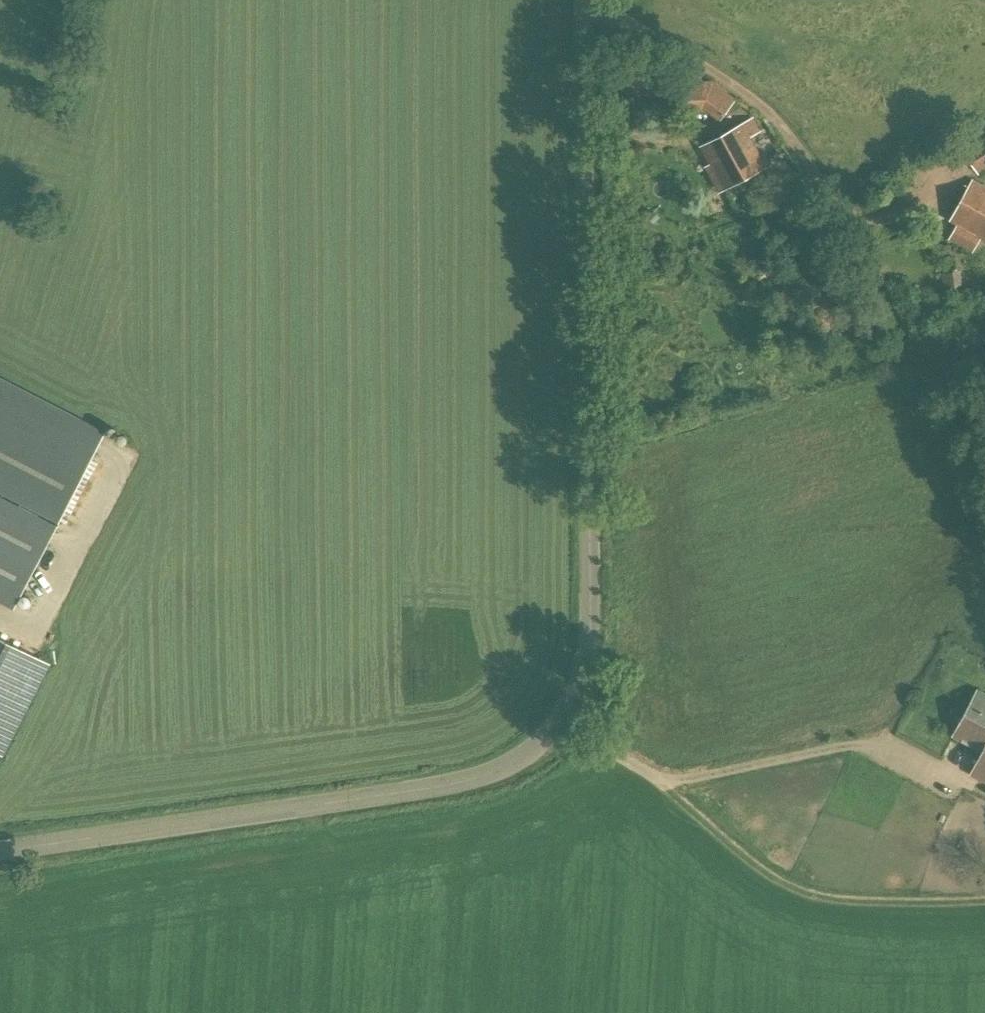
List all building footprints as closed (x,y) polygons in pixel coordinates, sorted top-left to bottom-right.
[(703,108),(719,121),(736,98),(712,80),(701,80),(701,72),(682,72),(683,109),(703,108)] [(752,118),(701,145),(725,188),(765,166),(749,136),(759,131),(752,118)] [(964,151),(979,174),(984,170),(984,137),(964,151)] [(984,238),(984,187),(972,180),(950,219),(984,238)] [(977,252),(984,240),(960,225),(952,237),(977,252)] [(850,274),(841,278),(849,294),(857,290),(850,274)] [(984,342),(984,323),(977,328),(984,342)] [(14,609),(105,432),(105,431),(0,377),(0,602),(14,609)] [(31,700),(50,664),(0,638),(0,684),(31,700)] [(970,774),(984,781),(984,694),(977,690),(952,736),(982,751),(970,774)]
